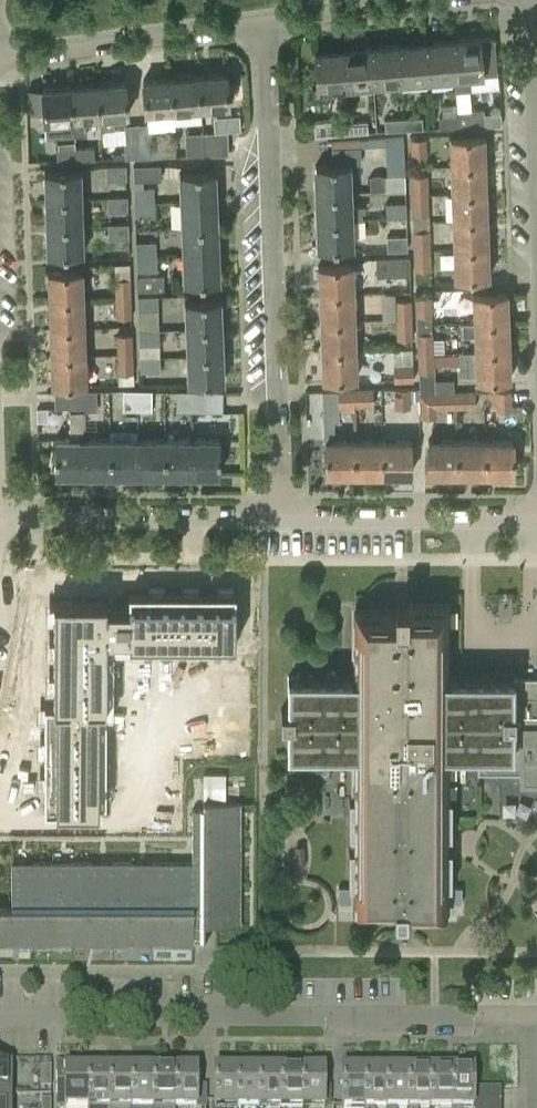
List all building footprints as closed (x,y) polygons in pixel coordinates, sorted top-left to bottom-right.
[(480,37),(452,40),(455,77),(456,91),(471,90),(470,75),(497,73),(494,37),(480,39),(480,37)] [(452,40),(424,42),(427,79),(455,77),(452,40)] [(424,42),(397,44),(400,81),(427,79),(424,42)] [(397,44),(369,47),(372,84),(400,81),(397,44)] [(369,47),(341,49),(345,86),(372,84),(369,47)] [(318,87),(312,88),(313,99),(326,97),(325,88),(345,86),(341,49),(314,51),(318,87)] [(227,73),(198,75),(201,107),(229,105),(227,73)] [(198,75),(171,78),(174,110),(175,124),(202,122),(201,107),(198,75)] [(171,78),(143,80),(146,112),(174,110),(171,78)] [(125,82),(98,84),(100,116),(101,116),(102,128),(114,127),(114,115),(128,113),(125,82)] [(98,84),(70,87),(74,135),(87,134),(86,117),(100,116),(98,84)] [(70,87),(42,89),(44,111),(45,121),(59,119),(60,136),(74,135),(70,87)] [(460,116),(458,116),(458,127),(484,126),(483,108),(459,110),(460,116)] [(458,116),(439,117),(440,128),(458,127),(458,116)] [(422,117),(403,118),(404,129),(423,128),(422,117)] [(403,118),(385,119),(385,130),(404,129),(403,118)] [(330,121),(313,122),(314,135),(347,133),(347,122),(330,123),(330,121)] [(367,121),(347,122),(347,133),(368,132),(367,121)] [(151,123),(138,124),(139,157),(153,156),(151,123)] [(138,124),(124,124),(124,127),(125,157),(139,157),(138,124)] [(228,131),(203,132),(203,155),(229,154),(228,131)] [(203,132),(186,133),(186,155),(203,155),(203,132)] [(484,137),(450,138),(450,167),(470,166),(485,166),(484,137)] [(387,175),(384,175),(385,189),(405,188),(403,138),(386,138),(386,144),(387,175)] [(426,138),(411,139),(411,158),(427,157),(426,138)] [(59,148),(57,149),(57,160),(75,159),(75,148),(75,142),(58,143),(59,148)] [(94,147),(75,148),(75,159),(94,159),(94,147)] [(332,166),(315,167),(316,190),(350,189),(349,166),(361,165),(360,149),(332,150),(332,166)] [(160,164),(133,165),(134,187),(135,202),(154,202),(154,187),(144,187),(144,179),(161,179),(160,164)] [(126,165),(107,166),(107,180),(114,180),(127,179),(126,165)] [(470,166),(450,167),(451,195),(464,194),(486,194),(485,166),(470,166)] [(80,171),(45,172),(46,199),(81,198),(80,171)] [(215,172),(180,173),(181,201),(216,199),(215,172)] [(377,173),(370,176),(370,189),(385,189),(384,175),(377,173)] [(427,176),(412,177),(412,196),(417,195),(428,195),(427,176)] [(316,190),(314,190),(315,220),(351,219),(361,218),(361,212),(365,212),(365,206),(350,206),(350,189),(316,190)] [(464,194),(451,195),(452,223),(461,222),(487,222),(486,194),(464,194)] [(417,195),(412,196),(413,214),(428,214),(428,195),(417,195)] [(127,196),(107,197),(108,212),(128,211),(127,196)] [(81,198),(46,199),(47,226),(82,225),(81,198)] [(216,199),(181,201),(182,227),(217,226),(216,199)] [(406,201),(386,202),(387,218),(393,217),(407,217),(407,215),(406,201)] [(154,202),(135,202),(135,217),(155,216),(154,202)] [(351,219),(315,220),(316,251),(352,249),(351,219)] [(461,222),(452,223),(453,251),(487,250),(487,222),(461,222)] [(128,223),(108,224),(109,239),(128,238),(128,223)] [(82,225),(47,226),(47,254),(83,252),(82,225)] [(217,226),(182,227),(183,254),(218,253),(217,226)] [(429,232),(413,233),(414,252),(429,251),(429,232)] [(407,235),(387,236),(387,250),(407,250),(407,235)] [(156,241),(136,242),(136,256),(156,255),(156,241)] [(487,250),(453,251),(453,279),(488,278),(487,250)] [(414,252),(414,270),(430,270),(429,251),(414,252)] [(218,253),(183,254),(184,281),(219,280),(218,253)] [(156,255),(136,256),(137,271),(157,271),(156,255)] [(409,256),(376,258),(377,275),(410,274),(409,256)] [(351,266),(318,267),(319,296),(349,295),(352,295),(351,266)] [(82,270),(48,272),(49,300),(83,299),(82,270)] [(164,275),(137,276),(138,291),(164,290),(164,275)] [(130,278),(115,278),(115,300),(131,299),(130,278)] [(158,295),(137,296),(138,310),(158,309),(158,295)] [(349,295),(319,296),(319,324),(338,323),(353,323),(352,295),(349,295)] [(506,295),(472,296),(473,325),(481,324),(507,323),(506,295)] [(432,297),(416,298),(417,317),(432,317),(432,297)] [(83,299),(49,300),(50,328),(84,327),(83,299)] [(131,299),(115,300),(116,318),(132,317),(131,299)] [(221,300),(185,301),(186,328),(222,327),(221,300)] [(410,302),(395,303),(396,321),(411,321),(410,302)] [(411,321),(396,321),(396,340),(412,340),(411,321)] [(338,323),(319,324),(320,351),(354,350),(353,323),(338,323)] [(473,325),(462,325),(462,338),(474,338),(474,352),(508,351),(507,323),(481,324),(473,325)] [(84,327),(50,328),(51,356),(85,355),(84,327)] [(222,327),(186,328),(187,355),(223,353),(222,327)] [(159,329),(139,330),(139,344),(159,344),(159,329)] [(133,333),(117,334),(117,355),(133,355),(133,333)] [(433,335),(418,335),(418,354),(434,354),(433,335)] [(354,350),(320,351),(321,380),(355,379),(354,350)] [(508,351),(474,352),(475,381),(509,379),(508,351)] [(223,353),(187,355),(188,382),(224,381),(223,353)] [(434,354),(418,354),(419,373),(434,373),(434,354)] [(85,355),(51,356),(52,384),(86,383),(85,355)] [(133,355),(117,355),(118,373),(134,373),(133,355)] [(160,356),(140,357),(140,372),(160,371),(160,356)] [(413,367),(393,368),(393,382),(413,381),(413,367)] [(353,390),(354,405),(373,404),(372,389),(353,390)] [(409,389),(393,390),(394,410),(409,409),(409,389)] [(84,390),(55,391),(55,407),(70,407),(70,438),(56,438),(56,474),(83,474),(83,438),(83,410),(84,390)] [(84,390),(83,410),(97,410),(96,390),(84,390)] [(123,390),(123,410),(137,410),(138,390),(123,390)] [(138,390),(137,410),(152,410),(152,390),(138,390)] [(338,390),(322,391),(324,441),(325,441),(325,476),(353,476),(353,473),(354,441),(334,441),(334,420),(339,420),(338,410),(354,410),(354,405),(353,390),(338,390)] [(511,390),(489,391),(490,400),(497,400),(497,410),(511,410),(511,390)] [(177,391),(177,410),(192,411),(192,391),(177,391)] [(192,391),(192,411),(223,411),(223,392),(192,391)] [(456,393),(456,407),(476,406),(476,392),(456,393)] [(456,393),(420,394),(421,417),(437,416),(436,408),(456,407),(456,393)] [(381,409),(368,410),(369,424),(381,423),(381,409)] [(111,439),(110,474),(138,474),(138,439),(138,429),(111,429),(111,439)] [(83,438),(83,474),(110,474),(111,439),(83,438)] [(138,439),(138,474),(165,474),(165,439),(138,439)] [(165,439),(165,474),(192,474),(192,439),(165,439)] [(192,439),(192,474),(219,474),(219,439),(192,439)] [(353,473),(353,476),(380,476),(381,442),(354,441),(353,473)] [(380,476),(409,477),(410,442),(381,442),(380,476)] [(428,442),(427,477),(456,477),(456,446),(456,442),(428,442)] [(456,446),(456,477),(484,477),(484,442),(456,442),(456,446)] [(484,442),(484,477),(512,477),(512,442),(484,442)] [(45,705),(45,812),(99,812),(99,708),(106,708),(106,639),(129,639),(129,643),(235,643),(235,593),(129,593),(129,608),(106,608),(106,601),(54,601),(54,705),(45,705)] [(282,721),(288,721),(288,752),(355,752),(355,753),(355,799),(349,799),(349,836),(354,836),(354,850),(349,850),(349,886),(354,886),(354,910),(394,910),(394,914),(446,915),(446,887),(451,887),(451,850),(446,850),(446,836),(451,836),(452,799),(446,799),(446,754),(478,754),(478,774),(520,774),(520,785),(536,785),(536,688),(527,688),(527,679),(475,679),(464,679),(447,679),(447,603),(395,603),(395,609),(355,609),(355,677),(288,677),(288,708),(282,708),(282,721)] [(527,688),(536,688),(536,679),(527,679),(527,688)] [(235,723),(235,732),(249,732),(249,723),(235,723)] [(235,732),(235,741),(249,741),(249,732),(235,732)] [(235,741),(235,750),(249,750),(249,741),(235,741)] [(235,750),(235,759),(249,759),(249,750),(235,750)] [(203,773),(203,798),(225,798),(225,773),(203,773)] [(13,944),(13,938),(22,938),(32,938),(32,944),(53,944),(53,938),(63,938),(72,938),(72,944),(93,944),(93,938),(100,938),(112,938),(112,944),(133,944),(133,938),(144,938),(152,938),(152,944),(172,944),(172,939),(192,939),(192,945),(193,945),(193,933),(204,933),(204,923),(239,923),(239,904),(233,904),(233,900),(233,884),(239,884),(239,863),(233,863),(233,851),(233,844),(239,844),(239,823),(233,823),(234,804),(239,804),(240,802),(203,802),(203,809),(192,809),(192,863),(152,863),(152,869),(133,868),(133,863),(112,862),(112,868),(93,868),(93,862),(72,862),(72,868),(65,868),(53,868),(53,862),(32,862),(32,868),(12,868),(12,907),(0,907),(0,944),(13,944)] [(56,1107),(87,1107),(88,1064),(56,1064),(56,1107)] [(109,1064),(88,1064),(87,1107),(109,1107),(109,1064)] [(109,1107),(131,1107),(131,1068),(131,1064),(109,1064),(109,1107)] [(131,1107),(153,1107),(153,1064),(145,1064),(145,1068),(131,1068),(131,1107)] [(175,1064),(153,1064),(153,1107),(175,1107),(175,1064)] [(206,1086),(197,1086),(197,1064),(175,1064),(175,1107),(206,1107),(206,1086)] [(214,1107),(236,1107),(236,1067),(236,1065),(230,1065),(230,1067),(215,1067),(214,1107)] [(236,1107),(258,1107),(258,1067),(258,1065),(251,1065),(251,1067),(236,1067),(236,1107)] [(258,1107),(280,1107),(280,1067),(280,1065),(273,1065),(273,1067),(258,1067),(258,1107)] [(280,1107),(302,1107),(302,1067),(301,1067),(301,1065),(295,1065),(295,1067),(280,1067),(280,1107)] [(302,1107),(324,1107),(324,1105),(324,1087),(324,1067),(323,1067),(323,1065),(316,1065),(316,1067),(302,1067),(302,1107)] [(342,1107),(364,1107),(364,1065),(343,1065),(343,1067),(342,1067),(342,1107)] [(386,1065),(364,1065),(364,1107),(386,1107),(386,1065)] [(408,1065),(386,1065),(386,1107),(408,1107),(408,1065)] [(429,1065),(408,1065),(408,1107),(429,1107),(429,1065)] [(429,1107),(451,1107),(451,1065),(429,1065),(429,1107)] [(474,1102),(474,1088),(473,1068),(473,1065),(451,1065),(451,1107),(474,1107),(474,1102)] [(10,1093),(10,1067),(0,1067),(0,1093),(10,1093)] [(41,1068),(41,1088),(51,1088),(51,1067),(41,1067),(41,1068)] [(474,1088),(474,1102),(501,1102),(501,1088),(474,1088)] [(10,1093),(0,1093),(0,1107),(10,1107),(10,1093)] [(41,1107),(51,1107),(51,1100),(41,1100),(41,1107)]
